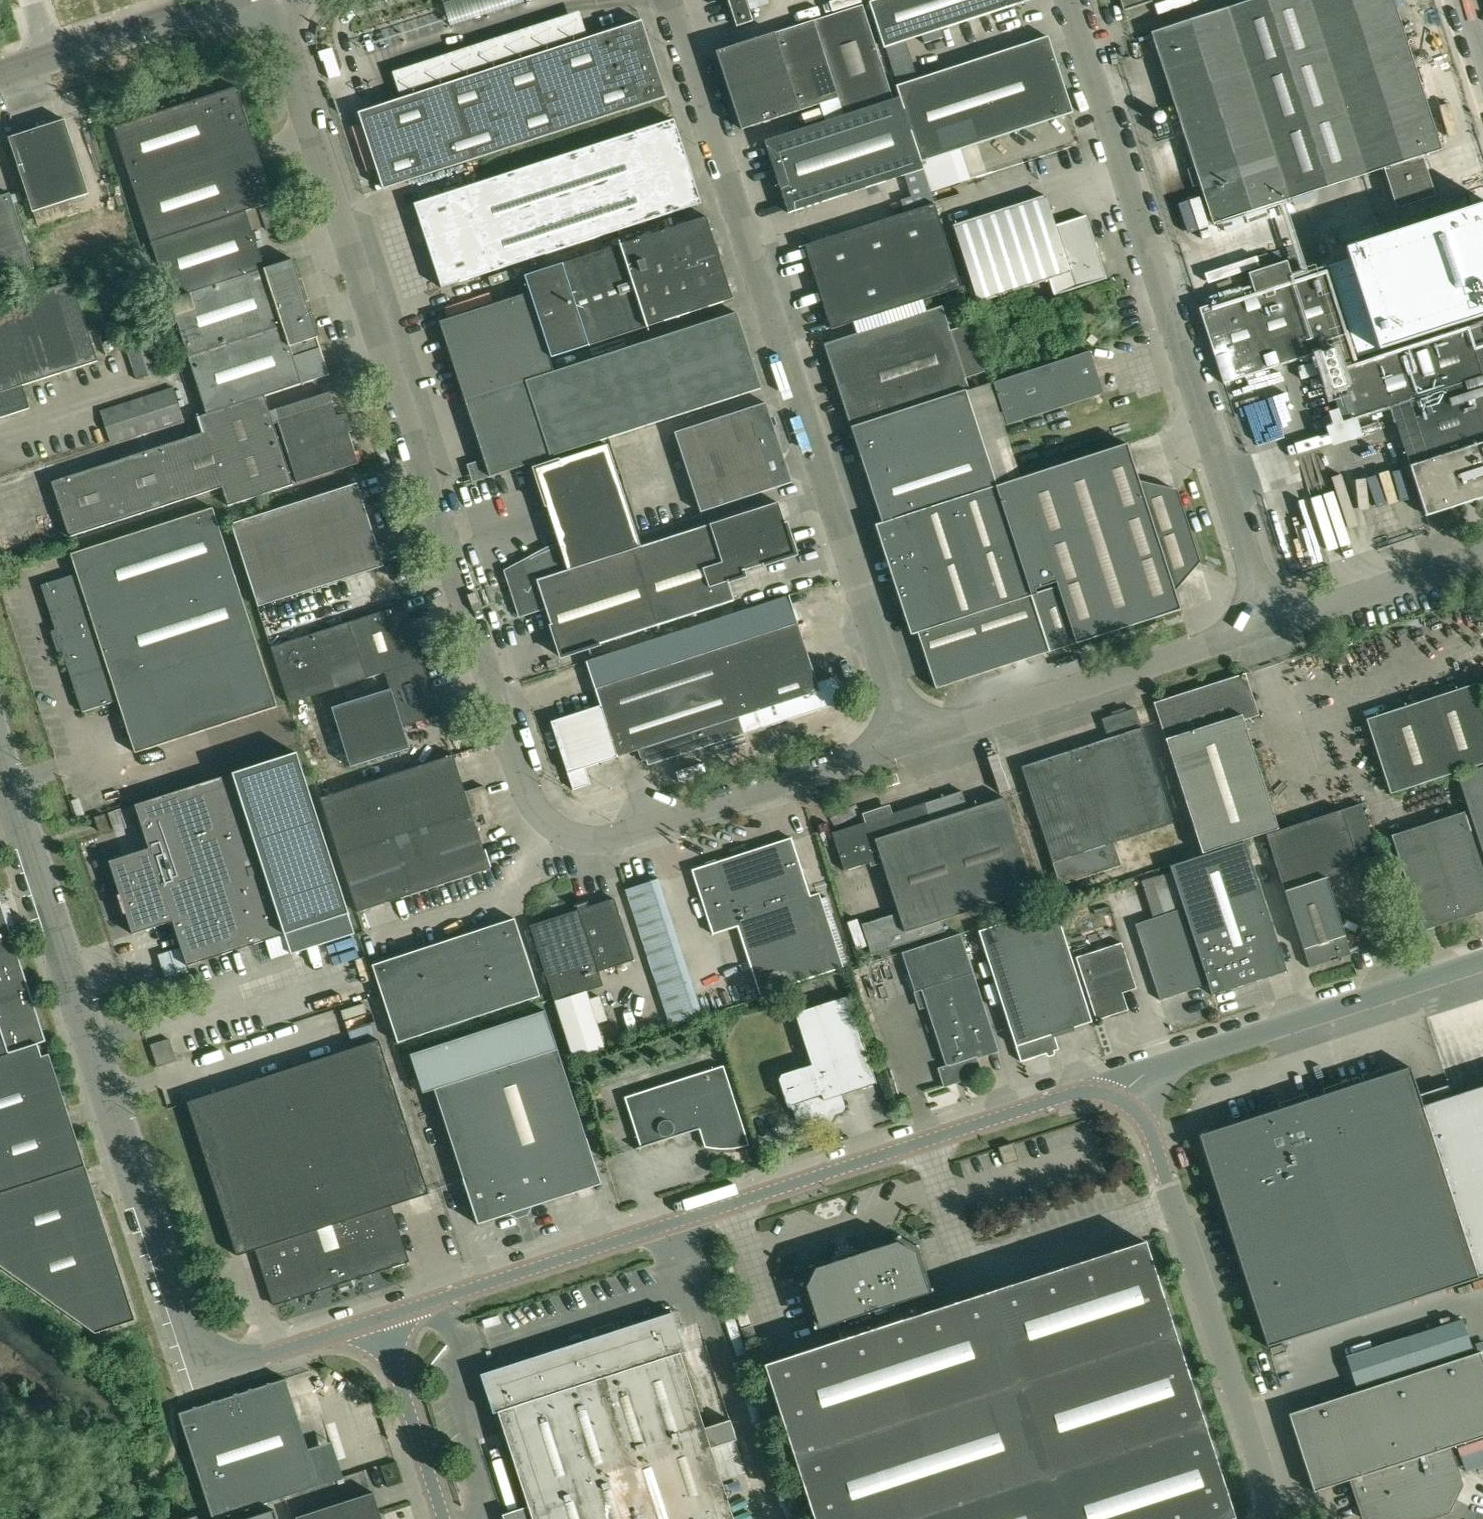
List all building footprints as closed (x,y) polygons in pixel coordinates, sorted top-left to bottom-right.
[(734,18),(731,19),(733,27),(753,21),(746,0),(728,0),(734,18)] [(869,2),(884,48),(922,36),(924,44),(943,38),(942,32),(941,29),(979,17),(1017,4),(1031,0),(875,0),(869,2)] [(1124,11),(1153,2),(1152,0),(1120,0),(1124,11)] [(1422,156),(1441,150),(1396,8),(1393,0),(1254,0),(1228,8),(1152,33),(1183,133),(1196,174),(1213,224),(1289,199),(1365,174),(1422,156)] [(716,52),(741,130),(761,124),(839,99),(844,115),(892,99),(862,5),(758,38),(716,52)] [(482,37),(486,50),(478,52),(480,60),(590,32),(584,10),(482,37)] [(359,113),(383,189),(666,97),(642,21),(359,113)] [(921,162),(1072,113),(1048,37),(1029,43),(918,79),(914,66),(893,73),(897,86),(896,86),(900,98),(899,98),(923,170),(923,169),(921,162)] [(186,351),(207,414),(264,396),(324,377),(329,376),(317,338),(318,338),(293,260),(288,262),(264,269),(253,231),(262,228),(256,208),(270,204),(274,203),(254,141),(237,88),(114,128),(134,190),(160,271),(186,351)] [(789,213),(795,211),(923,170),(899,98),(893,100),(892,99),(844,115),(844,116),(765,141),(789,213)] [(89,194),(68,129),(65,120),(9,138),(25,190),(33,213),(89,194)] [(413,205),(442,287),(673,213),(701,204),(674,120),(621,138),(536,165),(450,193),(413,205)] [(35,269),(10,194),(0,197),(0,280),(35,269)] [(1054,295),(1107,278),(1086,215),(1055,225),(1052,214),(1046,196),(953,225),(978,303),(1049,280),(1054,295)] [(1348,246),(1379,339),(1482,305),(1482,201),(1348,246)] [(924,299),(938,295),(961,288),(934,204),(805,246),(831,329),(855,322),(924,299)] [(292,226),(302,223),(297,208),(287,211),(292,226)] [(731,294),(726,279),(719,259),(721,259),(717,246),(715,246),(706,219),(708,219),(707,218),(705,218),(686,224),(685,221),(677,224),(678,227),(543,270),(524,276),(530,293),(552,361),(590,349),(589,345),(714,305),(732,300),(734,299),(733,298),(732,298),(731,294)] [(1224,384),(1332,348),(1338,368),(1347,393),(1334,397),(1342,422),(1355,418),(1391,406),(1427,515),(1482,497),(1482,321),(1359,361),(1328,267),(1293,279),(1287,261),(1248,273),(1254,291),(1200,309),(1224,384)] [(30,409),(22,386),(98,362),(72,282),(0,305),(0,418),(30,409)] [(457,316),(479,385),(552,361),(530,293),(457,316)] [(924,299),(855,322),(859,333),(928,311),(924,299)] [(851,428),(965,391),(969,389),(966,378),(985,372),(969,325),(950,331),(942,307),(928,311),(859,333),(825,345),(851,428)] [(761,389),(736,313),(718,319),(593,360),(590,349),(552,361),(479,385),(462,391),(489,477),(495,475),(609,438),(746,394),(761,389)] [(137,380),(161,372),(151,342),(127,350),(137,380)] [(851,428),(882,523),(1021,478),(1003,427),(1103,394),(1089,351),(993,382),(1003,413),(1000,414),(989,384),(966,393),(965,391),(851,428)] [(173,388),(100,411),(110,441),(111,443),(183,420),(173,388)] [(337,417),(332,403),(329,393),(274,410),(298,483),(344,469),(358,464),(343,415),(337,417)] [(293,485),(264,396),(207,414),(197,418),(202,434),(52,482),(70,537),(223,488),(229,506),(293,485)] [(675,433),(701,512),(791,483),(765,403),(750,408),(675,433)] [(1021,478),(882,523),(883,524),(918,635),(935,689),(1180,610),(1174,591),(1200,562),(1177,490),(1138,481),(1127,444),(1021,478)] [(541,488),(542,492),(559,544),(547,548),(504,571),(519,617),(546,608),(561,656),(660,624),(637,548),(640,547),(607,446),(535,470),(539,483),(541,488)] [(357,484),(349,486),(232,524),(259,607),(384,567),(357,484)] [(734,600),(728,581),(727,580),(743,575),(742,571),(762,565),(762,566),(795,556),(778,502),(640,547),(637,548),(660,624),(734,600)] [(82,712),(118,701),(135,753),(277,707),(213,508),(71,554),(78,574),(42,586),(82,712)] [(289,703),(295,702),(385,672),(422,660),(404,604),(291,641),(279,604),(260,609),(272,647),(271,648),(289,703)] [(835,677),(834,677),(817,683),(797,623),(595,689),(617,757),(642,749),(648,765),(843,701),(835,677)] [(440,715),(422,660),(385,672),(386,675),(362,682),(366,694),(389,686),(390,690),(332,708),(350,767),(409,748),(406,737),(403,727),(440,715)] [(1278,829),(1277,827),(1243,720),(1258,716),(1245,674),(1154,703),(1159,719),(1202,853),(1278,829)] [(1446,776),(1482,764),(1482,701),(1477,683),(1366,719),(1390,793),(1446,776)] [(1173,823),(1142,728),(1141,725),(1136,708),(1102,719),(1109,739),(1082,747),(1113,843),(1173,823)] [(1029,789),(1052,863),(1060,885),(1120,866),(1113,843),(1082,747),(1021,767),(1029,789)] [(296,753),(232,774),(135,805),(149,848),(109,861),(133,934),(172,921),(187,966),(284,935),(285,935),(291,954),(354,933),(348,914),(296,753)] [(453,755),(321,798),(339,855),(491,806),(484,786),(465,792),(453,755)] [(1469,810),(1482,854),(1482,767),(1457,775),(1469,810)] [(945,931),(942,920),(1034,890),(1004,797),(968,809),(962,791),(925,803),(832,833),(844,871),(881,859),(898,912),(861,924),(871,955),(945,931)] [(1379,861),(1370,834),(1361,804),(1308,821),(1326,878),(1379,861)] [(490,869),(478,833),(497,826),(491,806),(339,855),(358,912),(490,869)] [(1478,913),(1482,911),(1482,871),(1464,812),(1391,835),(1422,931),(1478,913)] [(105,814),(95,818),(99,832),(110,829),(105,814)] [(1351,953),(1326,878),(1308,821),(1266,835),(1308,964),(1309,967),(1351,954),(1351,953)] [(792,841),(692,873),(712,935),(737,927),(759,994),(849,965),(826,897),(812,901),(792,841)] [(1286,971),(1268,915),(1244,842),(1170,866),(1212,995),(1286,971)] [(1159,1000),(1185,992),(1208,984),(1211,995),(1212,995),(1170,866),(1169,867),(1169,869),(1155,873),(1168,913),(1135,924),(1154,982),(1159,1000)] [(96,1334),(136,1320),(86,1166),(50,1054),(42,1057),(38,1044),(46,1042),(8,924),(2,906),(0,899),(0,1266),(96,1334)] [(576,906),(578,910),(530,926),(553,997),(555,1002),(603,986),(599,972),(634,961),(614,899),(593,906),(591,901),(576,906)] [(1058,1050),(1053,1034),(1091,1022),(1054,907),(979,931),(1009,1026),(1020,1062),(1058,1050)] [(514,918),(470,933),(496,1011),(540,997),(514,918)] [(470,933),(394,958),(406,994),(444,982),(458,1024),(496,1011),(470,933)] [(944,1085),(956,1082),(980,1074),(975,1058),(998,1051),(992,1032),(961,934),(903,952),(921,1008),(927,1006),(947,1066),(939,1069),(944,1085)] [(1076,958),(1096,1021),(1128,1010),(1123,993),(1136,989),(1121,943),(1076,958)] [(394,958),(372,965),(397,1043),(420,1036),(406,994),(394,958)] [(444,982),(406,994),(420,1036),(458,1024),(444,982)] [(795,1014),(812,1065),(823,1101),(842,1095),(876,1084),(875,1080),(848,996),(795,1013),(795,1014)] [(601,1183),(594,1163),(544,1011),(411,1054),(424,1092),(434,1089),(464,1182),(478,1224),(512,1213),(518,1214),(525,1212),(529,1207),(601,1183)] [(747,1119),(713,1015),(692,1022),(726,1126),(727,1126),(727,1125),(740,1120),(740,1121),(742,1121),(742,1120),(746,1119),(746,1120),(747,1119)] [(726,1126),(692,1022),(671,1029),(704,1133),(706,1133),(705,1132),(709,1131),(711,1131),(711,1130),(724,1125),(724,1126),(726,1126)] [(704,1133),(671,1029),(649,1036),(683,1140),(684,1139),(684,1138),(697,1134),(697,1135),(699,1135),(699,1134),(703,1133),(704,1133)] [(683,1140),(649,1036),(628,1043),(661,1147),(663,1146),(666,1145),(667,1145),(668,1145),(668,1144),(681,1139),(682,1140),(683,1140)] [(274,1305),(338,1284),(339,1289),(353,1285),(352,1280),(409,1261),(391,1207),(429,1194),(379,1040),(187,1102),(237,1256),(256,1250),(274,1305)] [(661,1147),(628,1043),(606,1050),(640,1154),(641,1153),(641,1152),(654,1148),(655,1149),(656,1148),(660,1147),(661,1147)] [(832,1122),(834,1118),(835,1116),(843,1113),(846,1108),(842,1095),(823,1101),(812,1065),(781,1074),(779,1079),(786,1102),(787,1105),(792,1108),(796,1120),(801,1122),(810,1119),(815,1122),(823,1120),(829,1123),(832,1122)] [(1422,1105),(1410,1066),(1198,1135),(1248,1289),(1267,1347),(1482,1277),(1482,1085),(1422,1105)] [(893,1304),(932,1292),(918,1248),(919,1247),(919,1246),(917,1245),(915,1245),(901,1238),(901,1236),(899,1236),(897,1236),(897,1237),(897,1238),(858,1251),(858,1250),(856,1249),(854,1250),(853,1252),(837,1257),(834,1256),(832,1256),(831,1258),(832,1259),(813,1265),(811,1264),(809,1265),(809,1266),(810,1269),(803,1282),(802,1282),(800,1282),(800,1284),(800,1286),(801,1286),(802,1286),(816,1329),(835,1323),(841,1339),(899,1321),(893,1304)] [(899,1321),(841,1339),(764,1365),(814,1518),(1230,1518),(1234,1518),(1145,1242),(899,1321)] [(729,1505),(712,1452),(737,1444),(728,1417),(703,1425),(680,1353),(684,1352),(672,1312),(495,1370),(480,1375),(493,1414),(497,1413),(527,1503),(503,1511),(506,1518),(734,1518),(729,1505)] [(1447,1511),(1461,1485),(1448,1448),(1482,1437),(1482,1361),(1480,1352),(1289,1414),(1314,1491),(1351,1479),(1364,1517),(1368,1518),(1423,1518),(1447,1511)] [(286,1379),(236,1395),(232,1396),(267,1503),(285,1497),(320,1486),(286,1379)] [(219,1401),(179,1414),(208,1501),(213,1518),(216,1518),(267,1503),(232,1396),(219,1401)] [(374,1492),(296,1518),(382,1518),(374,1492)] [(271,1510),(245,1518),(274,1518),(271,1510)]
